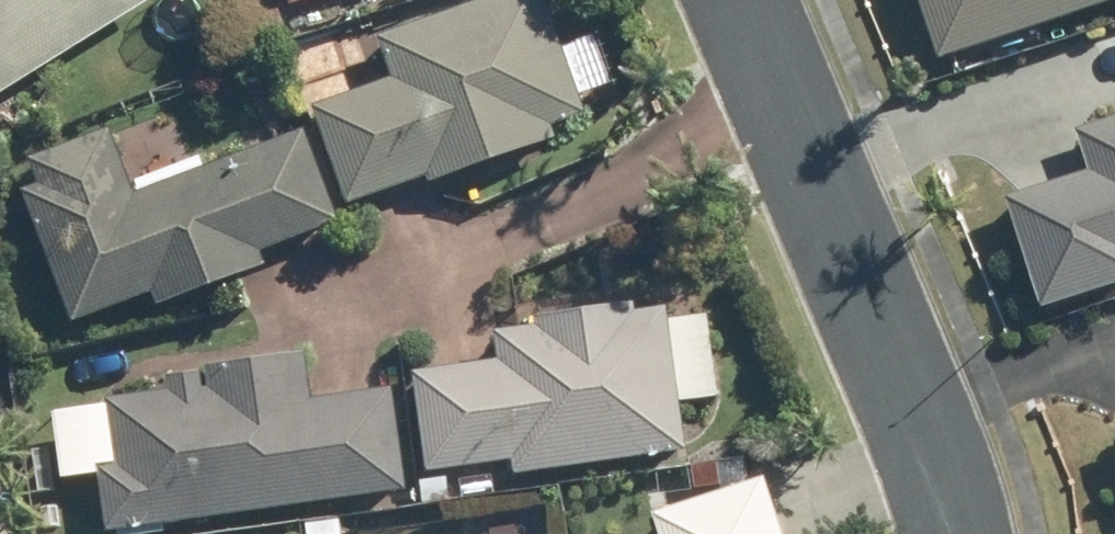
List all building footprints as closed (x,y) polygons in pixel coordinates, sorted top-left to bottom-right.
[(142,0),(0,0),(0,90),(142,0)] [(322,108),(359,204),(597,114),(554,0),(494,0),(390,39),(404,77),(322,108)] [(954,49),(1103,0),(937,0),(954,49)] [(1086,133),(1098,174),(1019,198),(1049,290),(1114,268),(1114,123),(1086,133)] [(34,192),(82,320),(163,290),(273,248),(350,220),(318,132),(149,194),(125,131),(45,160),(54,184),(34,192)] [(677,311),(504,335),(507,361),(426,373),(440,472),(525,460),(528,475),(697,450),(677,311)] [(119,401),(127,463),(109,464),(118,531),(417,489),(403,390),(322,402),(315,351),(217,364),(220,387),(211,388),(209,372),(179,376),(181,394),(119,401)] [(717,463),(691,464),(692,486),(718,485),(717,463)] [(655,533),(780,533),(760,474),(647,511),(655,533)] [(456,479),(427,481),(430,506),(459,503),(456,479)] [(31,523),(33,533),(89,533),(86,516),(31,523)]
